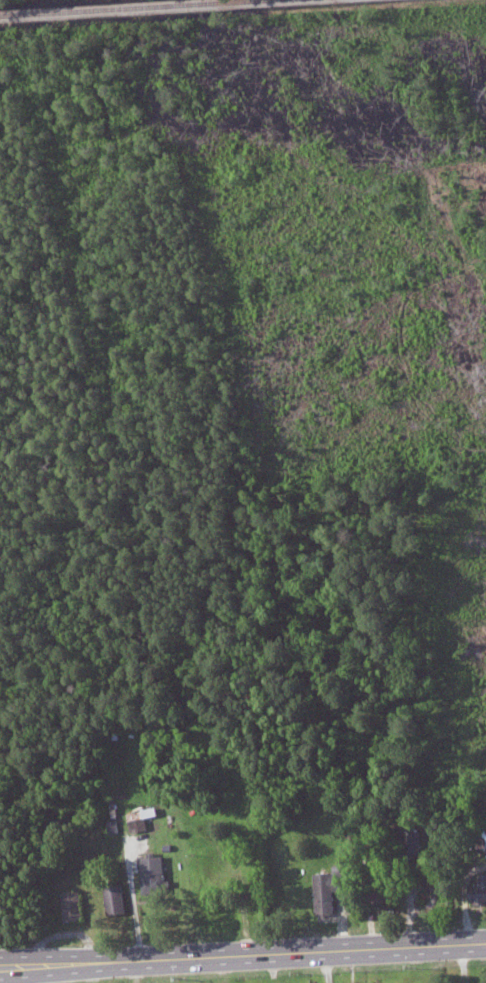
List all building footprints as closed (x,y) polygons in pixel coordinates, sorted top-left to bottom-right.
[(160,817),(159,807),(129,811),(132,831),(150,829),(149,818),(160,817)] [(145,889),(168,888),(166,855),(143,856),(145,889)] [(337,889),(347,889),(346,870),(317,871),(319,914),(337,913),(337,889)] [(483,872),(484,884),(474,884),(475,903),(485,902),(485,872),(483,872)] [(107,885),(109,913),(127,912),(126,883),(107,885)] [(83,890),(65,891),(66,920),(85,919),(83,890)]
